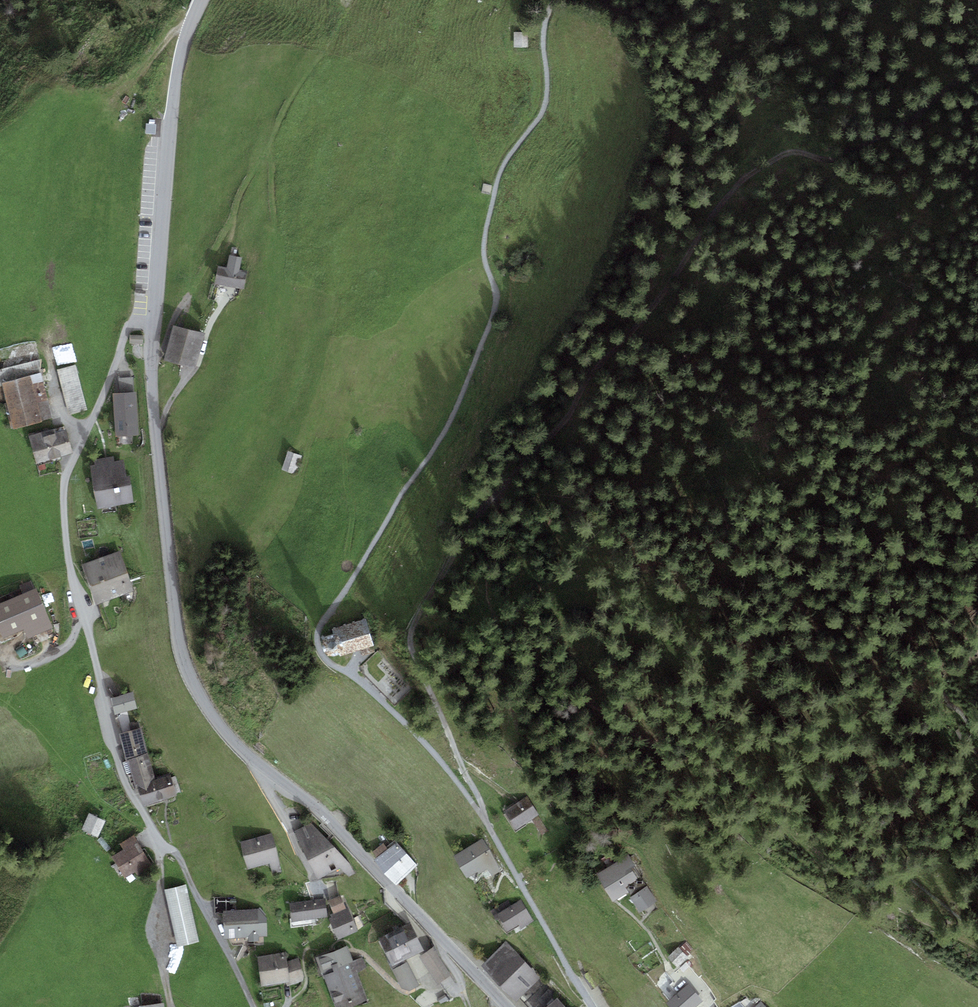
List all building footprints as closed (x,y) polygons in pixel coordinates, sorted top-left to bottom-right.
[(529,34),(514,34),(515,49),(529,48),(529,34)] [(227,269),(218,267),(215,284),(244,289),(247,272),(240,271),(242,258),(229,255),(227,269)] [(49,329),(62,366),(76,361),(63,324),(49,329)] [(205,335),(173,326),(163,359),(195,368),(205,335)] [(87,410),(76,365),(55,371),(67,415),(87,410)] [(53,419),(40,373),(1,384),(13,430),(53,419)] [(120,393),(134,392),(133,377),(119,378),(120,393)] [(139,434),(136,392),(134,392),(120,393),(113,394),(116,436),(139,434)] [(64,425),(28,436),(37,465),(73,454),(64,425)] [(302,454),(288,449),(281,470),(296,475),(302,454)] [(95,465),(90,465),(98,509),(135,502),(131,476),(126,477),(123,459),(114,461),(113,456),(94,460),(95,465)] [(120,552),(82,564),(94,604),(132,592),(120,552)] [(23,594),(35,590),(31,581),(20,586),(23,594)] [(36,589),(35,590),(23,594),(0,604),(0,631),(3,639),(25,630),(28,639),(52,629),(36,589)] [(366,620),(332,629),(333,634),(326,636),(323,638),(322,646),(323,653),(328,656),(332,657),(339,653),(340,656),(374,647),(366,620)] [(115,714),(137,708),(132,692),(111,698),(115,714)] [(127,760),(148,754),(140,728),(119,734),(126,760),(127,760)] [(155,780),(148,754),(127,760),(136,788),(138,787),(138,785),(155,780)] [(144,806),(177,796),(170,775),(155,780),(138,785),(138,787),(144,806)] [(538,815),(539,815),(526,796),(503,812),(516,831),(532,820),(538,815)] [(106,821),(89,813),(82,829),(98,837),(106,821)] [(548,831),(538,815),(532,820),(542,835),(548,831)] [(311,823),(294,832),(302,850),(318,879),(340,867),(349,877),(355,874),(349,864),(311,823)] [(272,833),(240,842),(248,869),(270,864),(273,874),(282,872),(272,833)] [(153,867),(134,835),(119,844),(123,850),(111,856),(125,879),(136,872),(138,875),(153,867)] [(492,877),(502,871),(483,839),(453,856),(466,878),(478,871),(479,874),(488,869),(492,877)] [(396,885),(417,866),(394,840),(386,847),(387,849),(377,858),(374,861),(396,885)] [(372,852),(377,858),(387,849),(386,847),(383,844),(372,852)] [(629,855),(596,874),(612,902),(629,892),(625,887),(642,877),(629,855)] [(186,885),(164,889),(177,947),(199,943),(186,885)] [(647,886),(630,898),(640,913),(657,902),(647,886)] [(342,896),(328,901),(333,914),(346,908),(342,896)] [(291,922),(328,917),(325,899),(289,904),(291,922)] [(522,900),(497,915),(508,932),(519,925),(521,929),(535,921),(532,917),(522,900)] [(338,940),(358,932),(348,910),(347,908),(346,908),(333,914),(330,915),(332,917),(329,919),(338,940)] [(258,909),(222,911),(224,939),(249,937),(249,942),(259,941),(259,937),(260,937),(268,936),(267,919),(258,909)] [(378,938),(392,966),(424,950),(410,922),(378,938)] [(540,978),(506,941),(481,966),(514,1002),(540,978)] [(680,948),(688,957),(695,951),(687,942),(680,948)] [(317,957),(315,957),(323,979),(325,978),(336,1006),(351,1006),(368,1001),(357,972),(366,968),(362,957),(353,961),(347,946),(317,957)] [(434,947),(419,957),(438,984),(451,975),(434,947)] [(667,957),(677,968),(689,958),(688,957),(680,948),(678,947),(667,957)] [(286,961),(285,952),(257,957),(262,987),(286,982),(287,986),(303,980),(304,977),(299,958),(286,961)] [(417,981),(407,962),(392,970),(402,989),(409,991),(420,986),(417,981)] [(702,1001),(687,985),(666,1004),(669,1006),(696,1006),(702,1001)] [(557,998),(547,1006),(565,1006),(557,998)]
